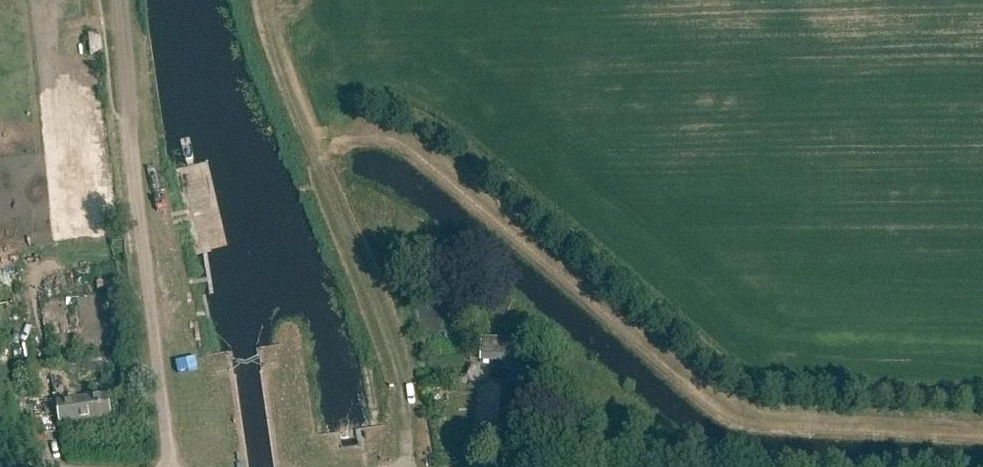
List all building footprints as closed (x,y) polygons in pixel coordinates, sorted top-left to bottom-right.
[(95,329),(93,298),(43,300),(45,339),(66,338),(65,331),(95,329)] [(480,341),(479,362),(521,364),(522,343),(480,341)] [(477,431),(483,431),(482,448),(514,450),(515,423),(521,423),(523,391),(479,388),(477,431)] [(110,398),(58,404),(61,425),(112,419),(110,398)]
